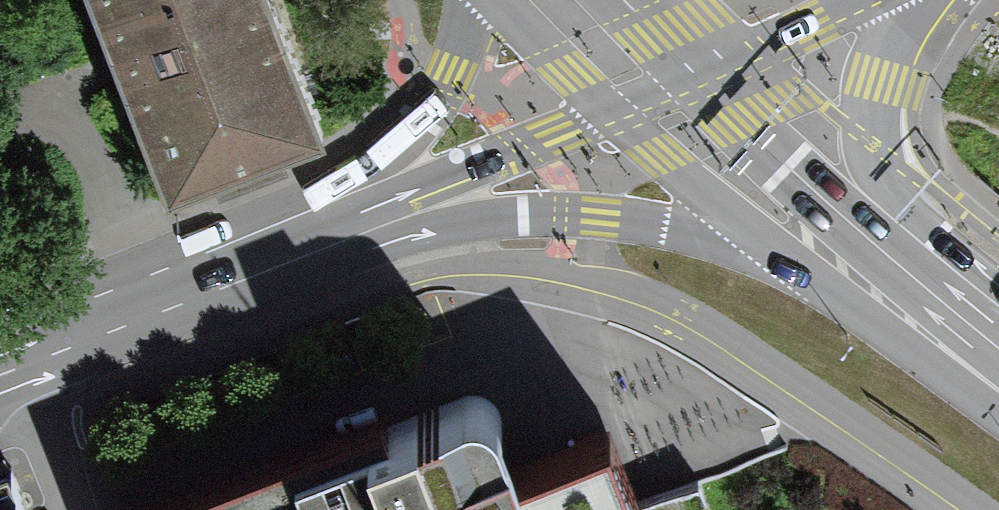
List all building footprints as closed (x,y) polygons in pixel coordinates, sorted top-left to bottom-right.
[(166,199),(247,168),(321,139),(267,0),(90,0),(166,199)] [(698,479),(637,502),(620,456),(612,430),(560,449),(521,464),(502,413),(497,405),(490,398),(482,393),(470,390),(459,391),(143,509),(710,509),(698,479)] [(0,477),(0,509),(28,509),(13,472),(0,477)]
